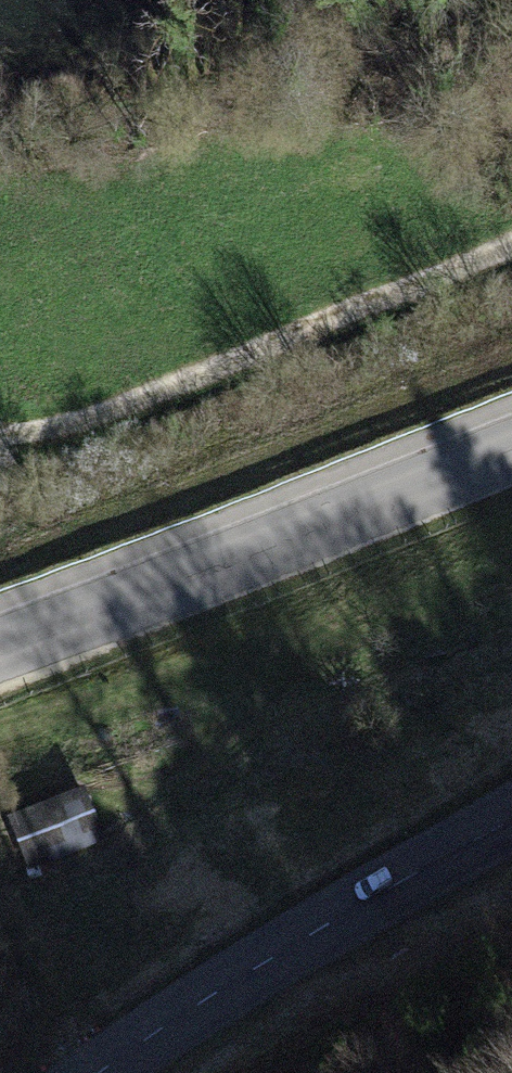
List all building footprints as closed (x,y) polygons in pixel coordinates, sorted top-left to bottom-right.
[(77,793),(13,817),(32,865),(96,840),(77,793)]
